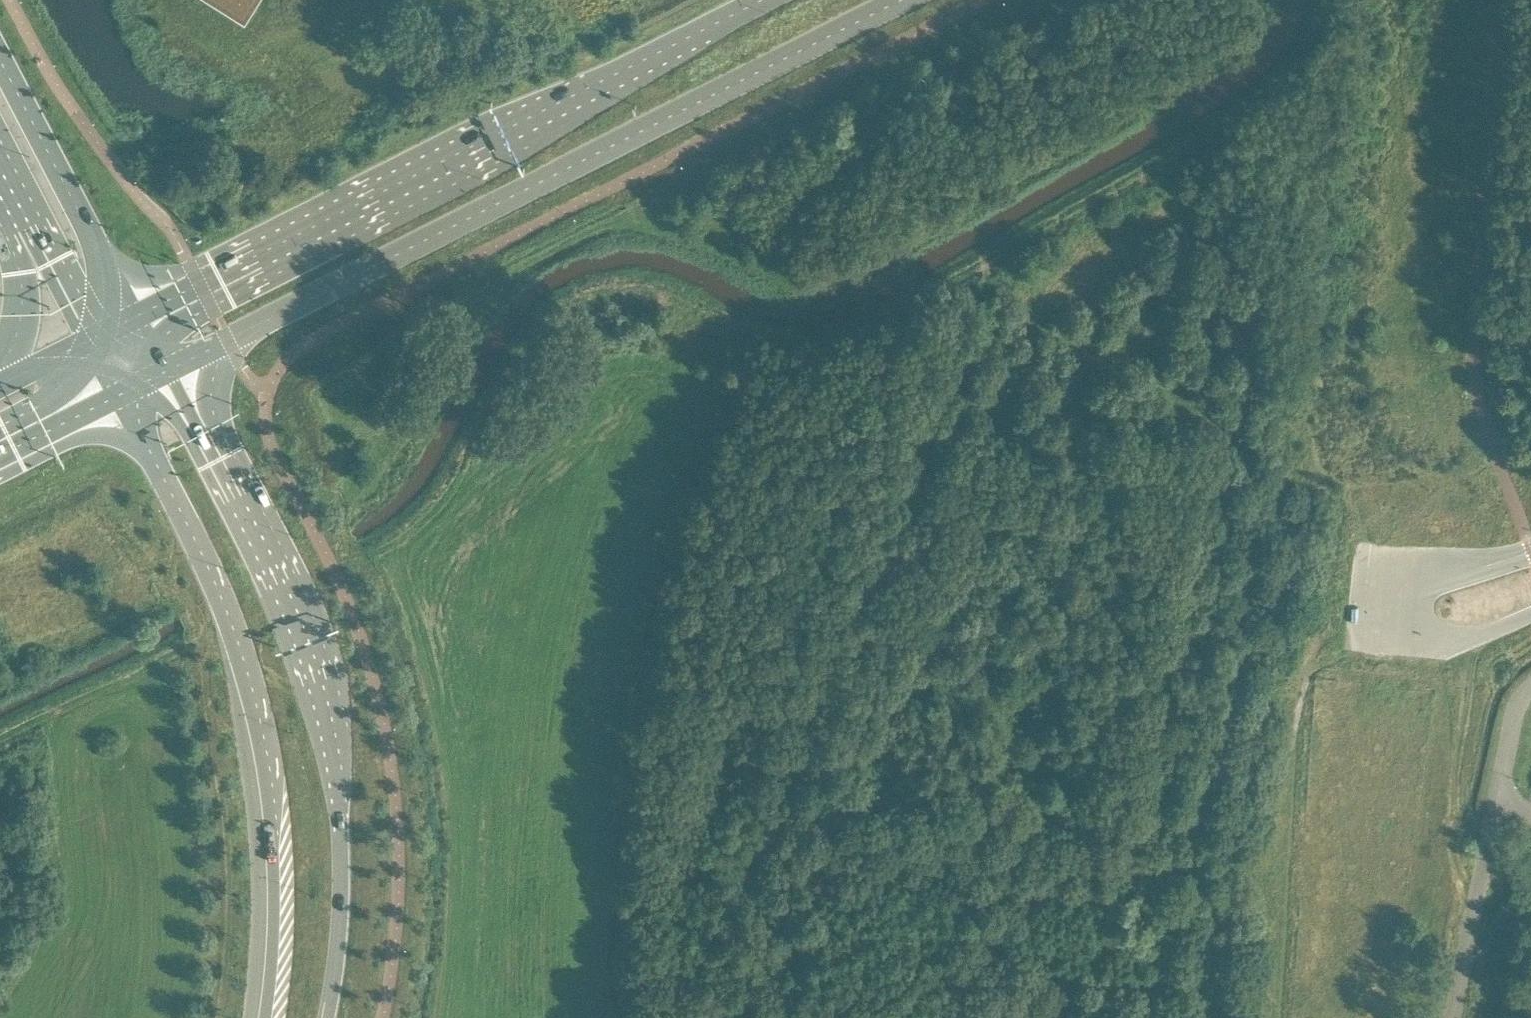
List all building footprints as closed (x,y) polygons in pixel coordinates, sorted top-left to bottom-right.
[(241,13),(249,0),(221,0),(241,13)]
